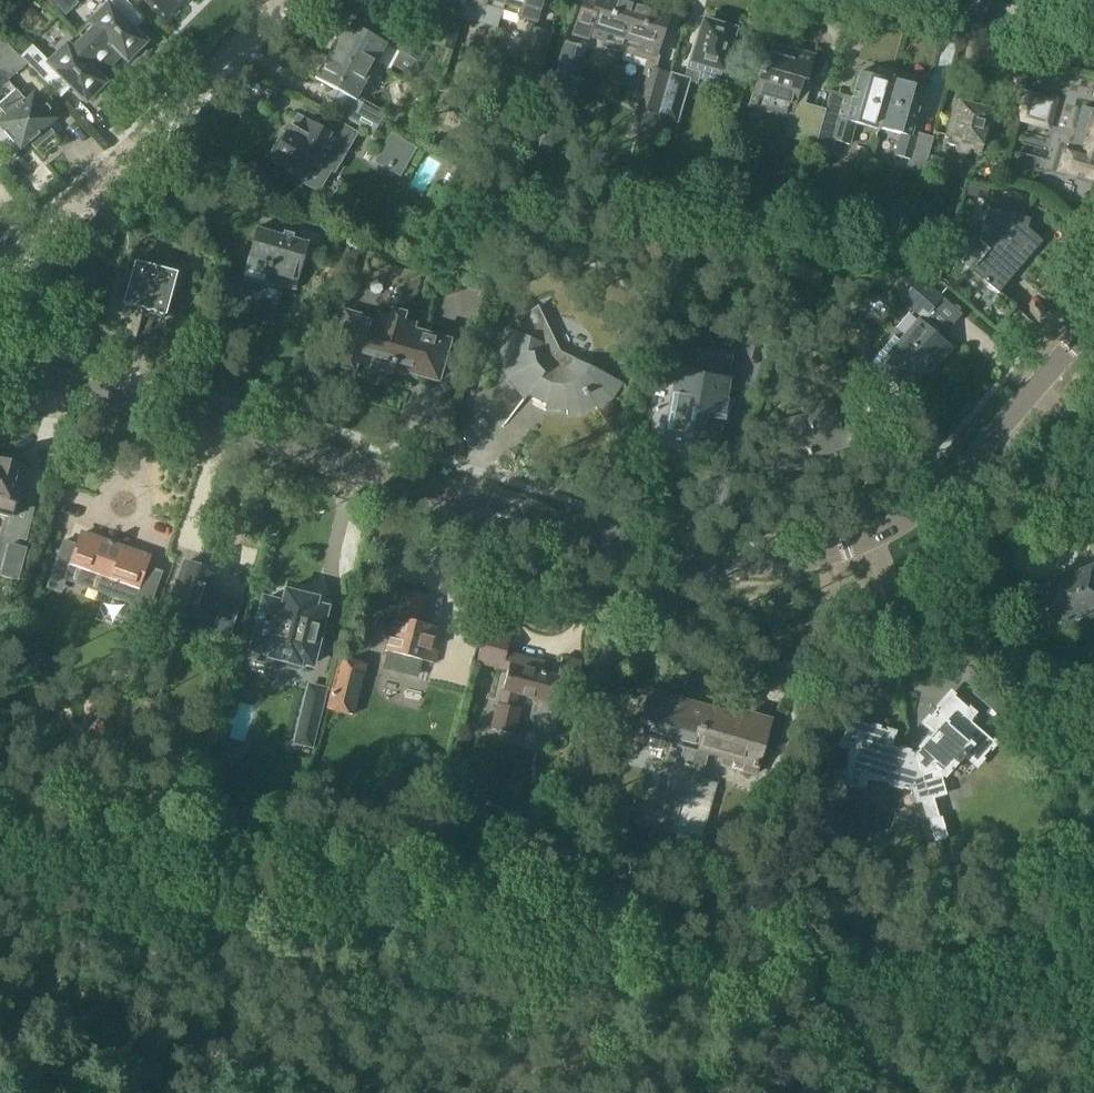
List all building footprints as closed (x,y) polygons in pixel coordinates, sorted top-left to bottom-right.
[(78,35),(109,66),(120,55),(126,62),(145,43),(126,24),(137,13),(123,0),(100,0),(106,6),(78,35)] [(165,16),(181,0),(148,0),(165,16)] [(440,0),(419,0),(416,12),(435,18),(440,0)] [(504,0),(466,0),(464,7),(464,8),(481,13),(483,6),(500,11),(504,0)] [(500,11),(536,22),(542,0),(504,0),(500,11)] [(586,37),(602,42),(600,48),(618,53),(633,2),(628,0),(582,0),(572,34),(586,38),(586,37)] [(464,7),(444,1),(432,44),(454,50),(465,9),(463,9),(464,7)] [(633,2),(618,53),(646,62),(643,75),(648,76),(638,108),(657,113),(669,73),(655,69),(659,56),(655,55),(668,12),(633,2)] [(687,69),(685,76),(670,72),(658,119),(679,124),(690,81),(698,84),(699,79),(717,85),(721,70),(728,72),(734,53),(727,51),(733,30),(704,21),(696,47),(693,46),(686,69),(687,69)] [(349,23),(329,61),(345,70),(354,52),(390,71),(400,53),(419,64),(429,45),(401,29),(391,46),(387,44),(349,23)] [(541,75),(553,32),(531,26),(519,69),(541,75)] [(32,47),(21,57),(20,58),(27,65),(56,94),(66,83),(86,102),(104,84),(98,77),(109,66),(78,35),(49,64),(32,47)] [(21,57),(7,42),(4,45),(0,40),(0,72),(8,81),(27,65),(20,58),(21,57)] [(815,142),(824,112),(795,103),(802,79),(806,81),(813,55),(771,43),(763,69),(759,68),(748,106),(790,118),(786,134),(815,142)] [(583,49),(565,44),(553,84),(571,89),(583,49)] [(329,61),(326,59),(315,78),(353,99),(343,116),(374,134),(385,114),(354,97),(373,62),(390,71),(354,52),(345,70),(329,61)] [(824,113),(824,112),(815,142),(832,146),(834,140),(848,144),(854,123),(877,129),(878,127),(877,127),(891,80),(890,80),(859,71),(845,119),(824,113)] [(891,78),(890,80),(891,80),(877,127),(878,127),(900,133),(894,154),(909,159),(907,169),(924,174),(934,137),(911,130),(923,87),(891,78)] [(0,131),(0,141),(11,154),(26,140),(27,141),(35,150),(54,133),(49,127),(58,119),(34,93),(25,101),(17,92),(0,106),(0,109),(10,120),(9,122),(0,131)] [(1055,101),(1027,93),(1020,120),(1033,123),(1037,108),(1052,112),(1055,101)] [(970,153),(971,150),(981,152),(992,111),(957,102),(946,144),(958,146),(957,149),(958,153),(967,155),(970,153)] [(649,140),(650,137),(657,113),(638,108),(631,134),(649,140)] [(1082,108),(1070,151),(1066,150),(1060,170),(1093,180),(1093,111),(1082,108)] [(329,170),(330,170),(333,172),(355,134),(334,122),(327,135),(297,117),(285,137),(283,136),(273,153),(275,154),(267,169),(295,185),(301,183),(302,182),(313,189),(320,187),(329,170)] [(394,137),(384,155),(393,160),(389,167),(391,168),(394,163),(404,169),(415,148),(394,137)] [(997,293),(1031,252),(1041,240),(1038,238),(1025,227),(1027,217),(987,207),(978,240),(990,250),(971,272),(982,281),(981,282),(986,286),(987,285),(997,293)] [(925,245),(939,249),(947,220),(932,216),(925,245)] [(258,229),(249,257),(244,277),(295,292),(309,243),(297,240),(294,239),(295,235),(285,232),(284,236),(258,229)] [(300,229),(297,240),(309,243),(320,246),(323,235),(300,229)] [(135,262),(125,302),(166,314),(177,272),(135,262)] [(921,320),(942,297),(919,276),(918,278),(910,271),(898,284),(906,291),(899,299),(921,320)] [(347,314),(334,359),(372,370),(375,359),(410,369),(409,371),(410,374),(437,382),(448,342),(407,331),(409,324),(404,323),(407,311),(391,307),(388,319),(380,316),(378,323),(347,314)] [(558,354),(548,331),(546,329),(545,328),(543,327),(540,327),(538,327),(536,328),(534,329),(532,331),(520,320),(512,332),(506,330),(501,355),(507,379),(524,400),(528,394),(545,402),(543,408),(564,409),(565,416),(580,412),(592,406),(595,411),(608,399),(619,384),(558,354)] [(937,363),(950,347),(919,320),(901,341),(894,336),(872,361),(872,360),(871,361),(906,392),(934,361),(937,363)] [(667,430),(664,448),(691,453),(694,436),(718,440),(722,421),(724,408),(727,409),(729,399),(726,398),(734,352),(700,346),(696,373),(678,370),(674,393),(692,396),(687,420),(676,418),(677,415),(676,415),(673,431),(667,430)] [(834,418),(829,403),(803,411),(805,417),(772,427),(785,472),(813,464),(811,457),(852,445),(844,416),(834,418)] [(10,517),(6,535),(27,541),(35,508),(17,503),(26,465),(0,459),(0,515),(10,517)] [(63,540),(56,560),(57,560),(69,565),(71,565),(110,579),(105,593),(132,603),(125,623),(141,629),(148,609),(149,609),(160,577),(144,571),(146,565),(149,556),(113,544),(114,542),(109,540),(109,542),(84,533),(79,546),(64,541),(63,540)] [(220,593),(209,589),(215,573),(203,569),(204,566),(191,561),(189,564),(187,563),(186,562),(175,594),(170,607),(191,614),(188,621),(207,628),(220,593)] [(1041,589),(1054,621),(1073,614),(1076,623),(1093,616),(1093,609),(1093,606),(1093,568),(1041,589)] [(388,652),(384,669),(419,677),(423,659),(431,661),(433,662),(436,650),(433,649),(438,627),(419,622),(426,594),(393,587),(386,616),(394,618),(386,651),(388,652)] [(251,640),(246,658),(269,664),(270,657),(296,664),(297,662),(309,665),(310,662),(314,663),(318,647),(314,645),(324,609),(312,606),(313,600),(300,596),(301,592),(288,588),(287,593),(285,592),(281,605),(262,599),(251,640)] [(239,613),(221,607),(211,637),(228,643),(239,613)] [(485,629),(477,661),(507,668),(499,703),(498,703),(492,728),(509,733),(515,734),(521,708),(516,707),(515,707),(519,693),(535,698),(535,699),(538,700),(535,713),(551,717),(555,702),(560,684),(576,688),(582,662),(564,658),(559,677),(543,673),(545,663),(507,653),(511,636),(485,629)] [(351,714),(363,665),(337,659),(326,708),(351,714)] [(606,683),(601,708),(618,711),(623,687),(606,683)] [(639,803),(634,821),(651,826),(646,845),(648,846),(668,851),(670,846),(707,708),(650,692),(639,732),(636,742),(667,751),(670,752),(672,745),(681,747),(683,748),(679,762),(675,765),(662,809),(650,806),(648,805),(639,803)] [(940,817),(934,797),(945,794),(941,780),(943,780),(957,762),(959,763),(968,753),(966,751),(972,745),(986,756),(997,743),(969,720),(975,713),(952,694),(926,725),(936,732),(918,754),(942,839),(948,837),(942,816),(940,817)] [(1003,698),(992,710),(1003,719),(1014,707),(1003,698)] [(707,708),(670,846),(683,849),(687,836),(699,840),(715,783),(700,778),(707,752),(723,756),(720,766),(755,776),(758,766),(771,720),(747,713),(745,719),(707,708)] [(301,715),(294,744),(313,749),(320,719),(301,715)] [(942,839),(918,754),(917,755),(891,747),(895,734),(850,721),(842,747),(854,751),(844,784),(864,790),(868,778),(909,791),(912,790),(916,804),(922,802),(927,821),(930,820),(936,841),(942,839)]
